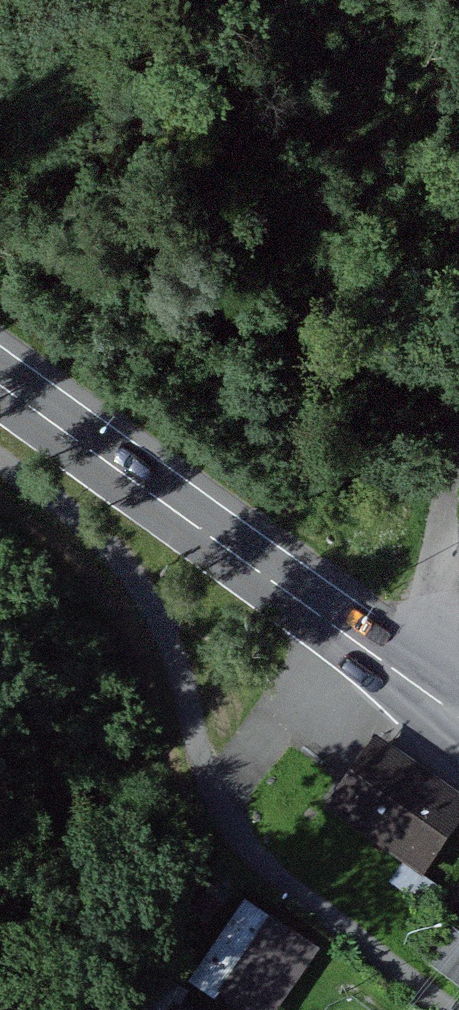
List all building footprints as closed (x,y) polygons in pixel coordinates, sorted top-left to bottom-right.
[(394,740),(344,808),(435,874),(458,841),(458,787),(394,740)] [(258,920),(186,1009),(277,1009),(313,964),(258,920)] [(457,928),(430,965),(458,986),(458,929),(457,928)]
